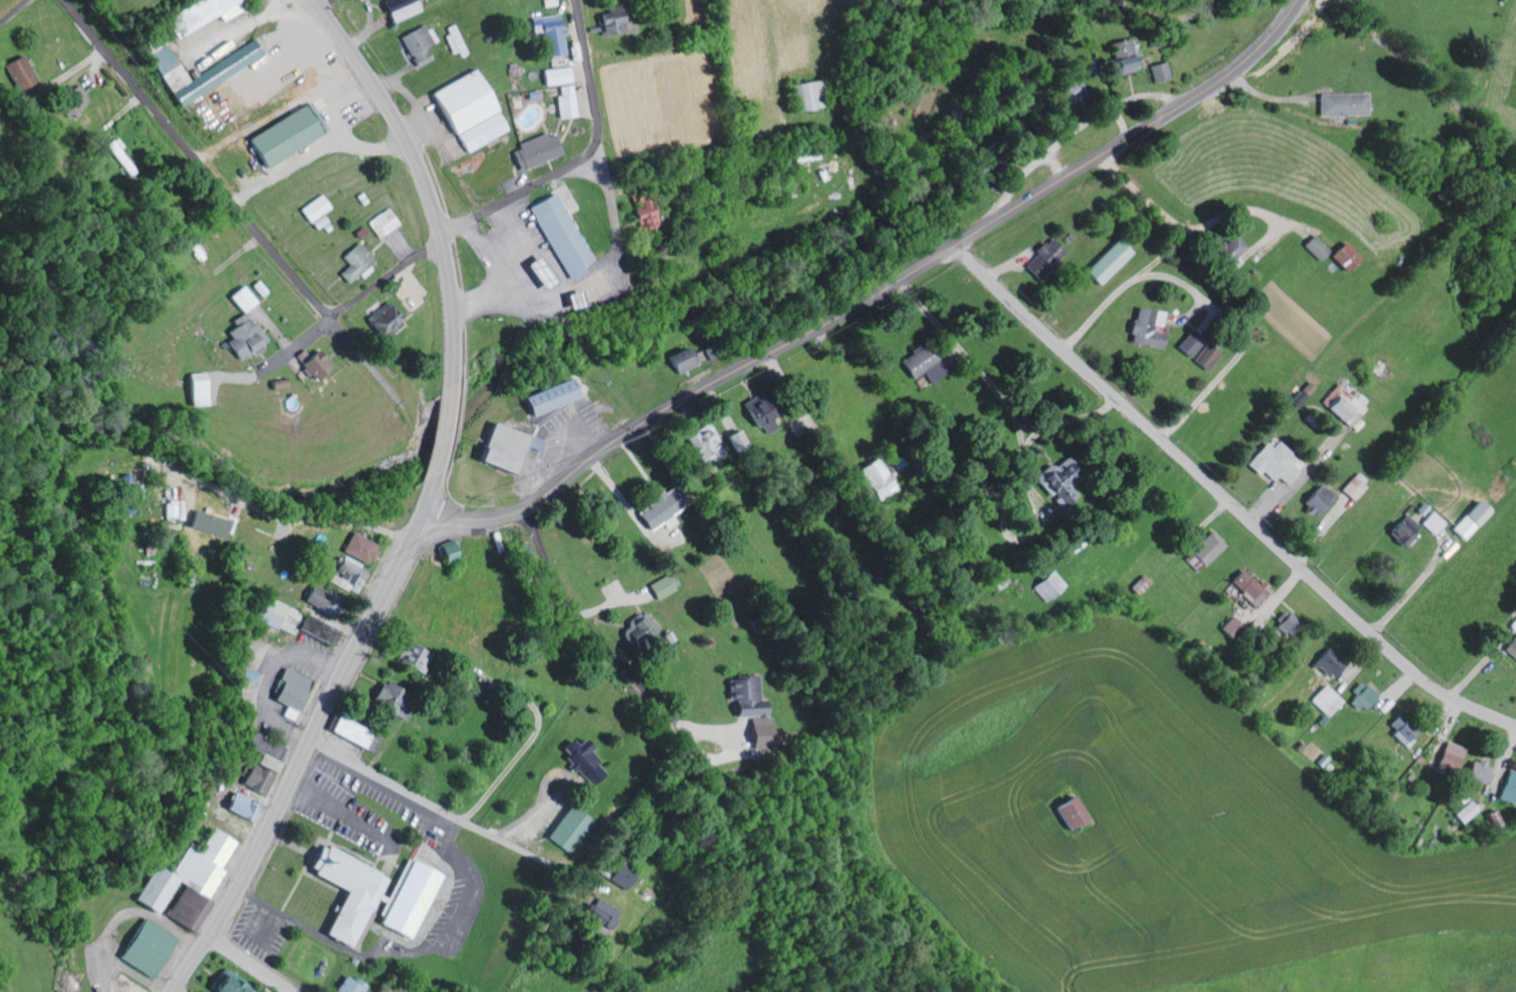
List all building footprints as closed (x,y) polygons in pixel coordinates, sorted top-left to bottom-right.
[(222,21),(246,9),(241,0),(197,0),(162,19),(173,39),(218,14),(222,21)] [(391,23),(419,10),(414,0),(384,0),(381,1),(391,23)] [(601,34),(624,32),(622,9),(600,10),(601,34)] [(566,59),(563,31),(562,31),(560,14),(541,17),(546,61),(566,59)] [(400,36),(415,67),(431,59),(425,47),(436,42),(427,23),(400,36)] [(469,53),(456,24),(444,29),(458,59),(469,53)] [(1119,76),(1138,69),(1126,38),(1108,44),(1119,76)] [(177,106),(262,54),(253,40),(168,92),(177,106)] [(185,82),(164,46),(158,50),(162,56),(153,60),(155,63),(162,59),(167,67),(156,74),(167,92),(185,82)] [(6,64),(18,91),(38,82),(25,55),(6,64)] [(1150,64),(1152,81),(1169,78),(1167,61),(1150,64)] [(545,85),(572,83),(571,67),(544,69),(545,85)] [(431,92),(453,135),(496,113),(475,70),(431,92)] [(821,80),(791,83),(794,111),(824,107),(821,80)] [(561,86),(561,96),(558,96),(559,118),(576,117),(574,85),(561,86)] [(62,99),(77,118),(82,114),(80,110),(91,101),(79,86),(62,99)] [(1319,93),(1319,116),(1367,115),(1367,93),(1319,93)] [(247,135),(262,166),(329,133),(314,103),(247,135)] [(468,154),(508,130),(498,112),(457,135),(468,154)] [(519,170),(562,155),(554,131),(518,144),(520,149),(513,151),(519,170)] [(567,280),(583,272),(581,266),(590,262),(557,192),(531,205),(567,280)] [(655,220),(650,194),(633,197),(640,235),(655,232),(653,220),(655,220)] [(309,223),(331,209),(322,195),(300,209),(309,223)] [(369,220),(379,237),(399,225),(389,208),(369,220)] [(1214,249),(1232,270),(1241,262),(1236,256),(1246,248),(1233,233),(1214,249)] [(1301,245),(1318,261),(1328,250),(1311,234),(1301,245)] [(1065,251),(1049,236),(1023,264),(1039,279),(1065,251)] [(1131,254),(1117,239),(1083,271),(1097,286),(1131,254)] [(339,274),(348,284),(359,274),(363,279),(372,271),(368,266),(375,260),(359,241),(342,257),(349,265),(339,274)] [(1345,272),(1358,257),(1341,241),(1328,256),(1345,272)] [(553,283),(539,256),(525,263),(539,290),(553,283)] [(257,303),(244,285),(229,296),(243,314),(257,303)] [(403,320),(390,302),(366,319),(379,338),(403,320)] [(1162,347),(1164,330),(1162,330),(1164,311),(1133,308),(1129,344),(1162,347)] [(223,334),(240,359),(250,352),(252,354),(268,343),(246,311),(232,321),(236,326),(223,334)] [(1202,341),(1188,330),(1176,347),(1190,358),(1202,341)] [(700,342),(667,359),(675,375),(709,358),(700,342)] [(924,373),(931,383),(946,373),(926,342),(899,360),(912,380),(924,373)] [(1219,352),(1204,343),(1193,362),(1208,371),(1219,352)] [(311,379),(331,367),(321,349),(300,361),(311,379)] [(527,416),(577,398),(570,378),(520,396),(527,416)] [(191,406),(209,405),(208,379),(189,380),(191,406)] [(272,381),(272,389),(289,387),(288,379),(272,381)] [(1327,396),(1333,401),(1326,407),(1348,427),(1370,403),(1356,390),(1351,395),(1338,383),(1327,396)] [(748,419),(766,437),(777,426),(771,420),(777,414),(767,405),(763,409),(755,401),(749,407),(754,413),(748,419)] [(528,437),(489,423),(475,461),(511,474),(522,443),(526,444),(528,437)] [(723,456),(708,423),(681,436),(695,464),(710,458),(711,461),(723,456)] [(1285,484),(1303,465),(1278,441),(1271,448),(1265,442),(1245,464),(1257,476),(1262,471),(1273,481),(1277,476),(1285,484)] [(881,502),(900,488),(876,457),(858,471),(881,502)] [(1078,478),(1063,459),(1053,468),(1049,463),(1033,477),(1060,509),(1077,495),(1069,486),(1078,478)] [(1351,500),(1368,483),(1357,472),(1340,489),(1351,500)] [(134,514),(133,498),(140,498),(140,485),(130,485),(129,474),(121,475),(122,502),(113,502),(113,515),(134,514)] [(1301,503),(1313,516),(1333,497),(1320,484),(1301,503)] [(635,513),(647,531),(661,522),(666,529),(675,523),(670,515),(684,506),(672,487),(662,493),(660,490),(650,496),(654,501),(635,513)] [(178,518),(177,500),(164,500),(164,518),(178,518)] [(1451,529),(1463,541),(1490,512),(1477,500),(1451,529)] [(228,521),(192,509),(186,527),(222,539),(228,521)] [(1433,535),(1444,523),(1430,511),(1420,523),(1433,535)] [(1420,527),(1406,513),(1388,532),(1405,548),(1414,539),(1411,536),(1420,527)] [(1225,546),(1211,531),(1183,558),(1197,573),(1225,546)] [(374,544),(347,532),(338,552),(366,564),(374,544)] [(453,553),(457,551),(452,539),(434,546),(442,564),(455,559),(453,553)] [(354,594),(365,568),(337,557),(331,572),(328,571),(324,582),(354,594)] [(1229,582),(1254,606),(1269,591),(1261,583),(1259,586),(1241,569),(1229,582)] [(1031,585),(1042,602),(1065,587),(1054,570),(1031,585)] [(673,573),(648,585),(656,600),(680,587),(673,573)] [(335,628),(256,595),(247,616),(291,635),(294,630),(328,644),(335,628)] [(1301,623),(1290,612),(1274,627),(1285,639),(1301,623)] [(658,631),(648,613),(625,625),(634,641),(639,638),(640,641),(658,631)] [(1221,626),(1232,642),(1245,633),(1234,617),(1221,626)] [(1502,649),(1515,662),(1515,634),(1502,649)] [(398,658),(407,661),(405,668),(425,675),(432,653),(403,643),(398,658)] [(1333,678),(1345,662),(1325,648),(1314,664),(1333,678)] [(298,711),(310,678),(283,668),(272,701),(298,711)] [(728,701),(733,701),(734,718),(765,716),(765,700),(759,700),(758,677),(727,678),(728,701)] [(395,714),(405,691),(380,681),(371,704),(395,714)] [(1362,712),(1377,695),(1361,681),(1351,691),(1356,695),(1351,701),(1362,712)] [(1309,701),(1328,718),(1342,702),(1324,685),(1309,701)] [(1414,733),(1398,716),(1387,727),(1402,744),(1414,733)] [(329,734),(376,752),(383,735),(335,717),(329,734)] [(751,718),(751,748),(772,748),(772,718),(751,718)] [(282,744),(252,733),(245,750),(254,753),(242,786),(263,794),(282,744)] [(571,739),(558,753),(593,785),(606,772),(586,754),(592,748),(582,738),(576,745),(571,739)] [(1465,749),(1446,741),(1436,766),(1454,774),(1465,749)] [(1465,777),(1483,784),(1491,766),(1472,759),(1465,777)] [(1506,771),(1499,801),(1515,805),(1515,773),(1506,771)] [(258,803),(231,792),(223,810),(250,822),(258,803)] [(1067,831),(1085,818),(1069,796),(1051,808),(1067,831)] [(1454,815),(1463,824),(1478,810),(1470,801),(1454,815)] [(571,855),(592,820),(566,804),(545,839),(571,855)] [(1503,824),(1496,809),(1485,814),(1493,829),(1503,824)] [(233,841),(208,828),(197,849),(186,843),(168,877),(181,883),(163,917),(190,932),(222,871),(219,869),(233,841)] [(389,877),(316,845),(304,872),(344,890),(323,935),(350,947),(368,909),(373,911),(389,877)] [(441,874),(408,860),(380,926),(413,940),(441,874)] [(606,879),(623,890),(634,873),(616,862),(606,879)] [(152,916),(175,882),(151,866),(128,900),(152,916)] [(592,895),(579,915),(591,923),(587,929),(601,938),(619,912),(592,895)] [(115,957),(147,978),(173,938),(141,917),(115,957)] [(253,990),(216,976),(210,991),(252,991),(253,990)] [(356,977),(353,981),(346,976),(334,991),(364,991),(368,986),(356,977)]
